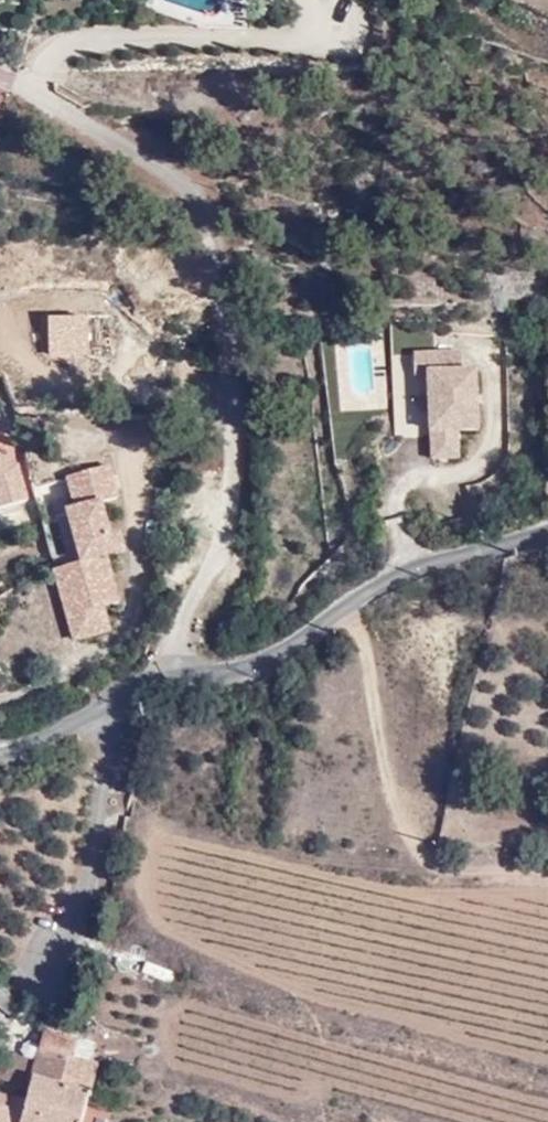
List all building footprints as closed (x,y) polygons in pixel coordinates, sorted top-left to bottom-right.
[(97,351),(67,326),(49,327),(51,350),(97,351)] [(461,351),(420,351),(416,351),(416,376),(431,375),(431,459),(459,459),(459,430),(476,431),(476,369),(461,369),(461,351)] [(31,500),(20,463),(0,453),(0,509),(31,500)] [(126,504),(114,461),(63,473),(71,504),(66,505),(81,560),(52,567),(73,642),(116,630),(107,603),(126,597),(114,558),(131,553),(117,506),(126,504)] [(34,1090),(30,1107),(0,1100),(0,1121),(82,1121),(99,1062),(78,1058),(80,1045),(47,1037),(39,1068),(34,1090)] [(0,1082),(34,1090),(39,1068),(14,1060),(4,1065),(0,1082)]
